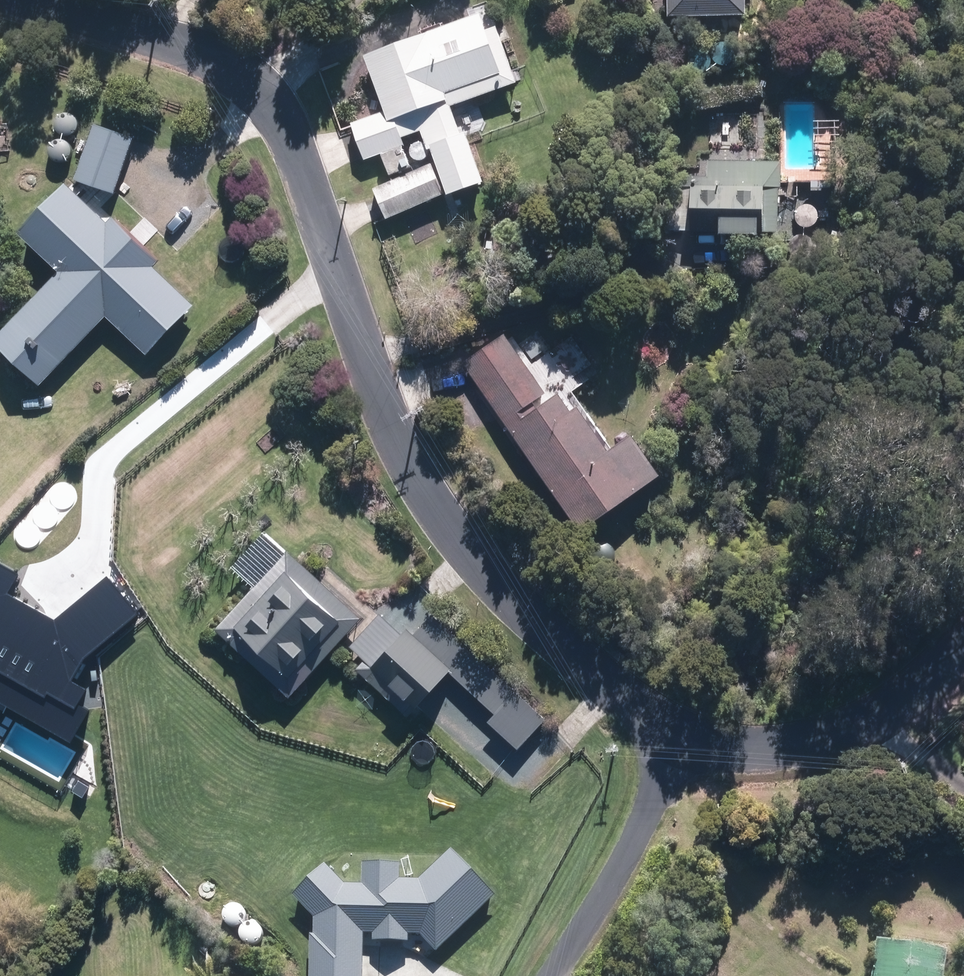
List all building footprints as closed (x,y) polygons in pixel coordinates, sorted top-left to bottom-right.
[(666,21),(742,20),(742,0),(666,0),(666,21)] [(483,34),(477,18),(361,60),(382,117),(347,130),(360,165),(402,149),(400,143),(419,136),(425,154),(428,153),(446,202),(481,189),(463,138),(459,139),(449,111),(515,87),(494,30),(483,34)] [(130,142),(90,129),(71,186),(111,199),(130,142)] [(775,240),(779,168),(706,164),(705,181),(692,180),(689,237),(716,238),(716,243),(753,246),(754,241),(760,241),(760,239),(775,240)] [(427,168),(370,193),(383,224),(441,200),(427,168)] [(828,192),(828,185),(808,184),(808,195),(820,195),(820,192),(828,192)] [(108,221),(102,227),(62,190),(15,240),(53,276),(0,332),(0,359),(34,391),(102,319),(142,358),(190,308),(149,270),(154,264),(108,221)] [(502,339),(460,367),(578,539),(658,485),(629,443),(605,459),(575,415),(568,419),(556,402),(535,417),(530,409),(543,400),(502,339)] [(360,614),(285,545),(213,623),(287,692),(360,614)] [(181,550),(165,547),(163,560),(179,563),(181,550)] [(484,657),(430,608),(411,629),(404,622),(367,662),(412,703),(447,665),(463,680),(484,657)] [(875,934),(870,975),(942,975),(946,943),(875,934)]
